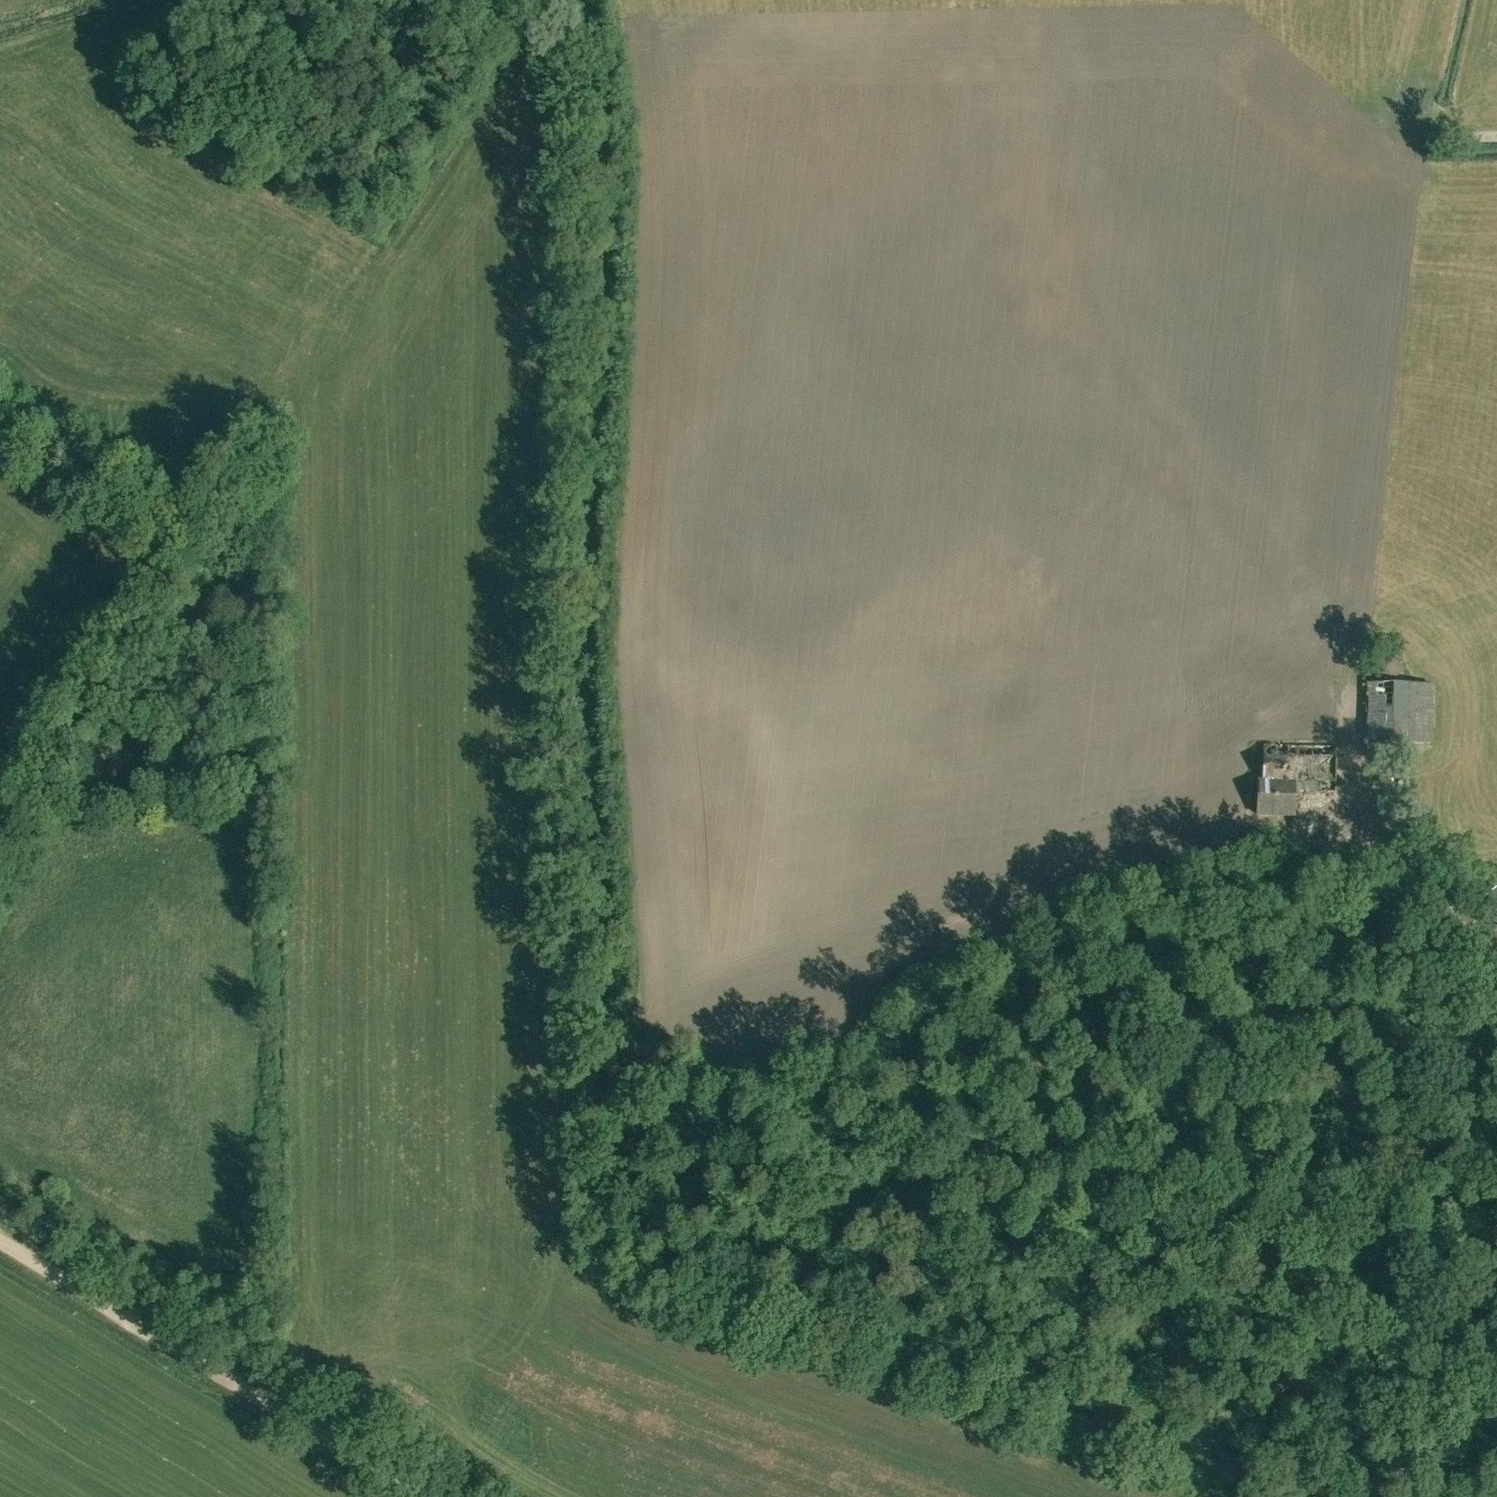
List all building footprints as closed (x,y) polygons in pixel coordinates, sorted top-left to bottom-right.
[(1402,671),(1398,653),(1381,648),(1370,658),(1372,673),(1389,679),(1402,671)] [(1404,683),(1405,743),(1431,743),(1432,683),(1404,683)] [(1336,791),(1336,745),(1263,745),(1263,780),(1259,780),(1259,815),(1295,815),(1295,791),(1336,791)] [(1487,895),(1486,895),(1496,910),(1496,888),(1492,881),(1481,887),(1487,895)]
